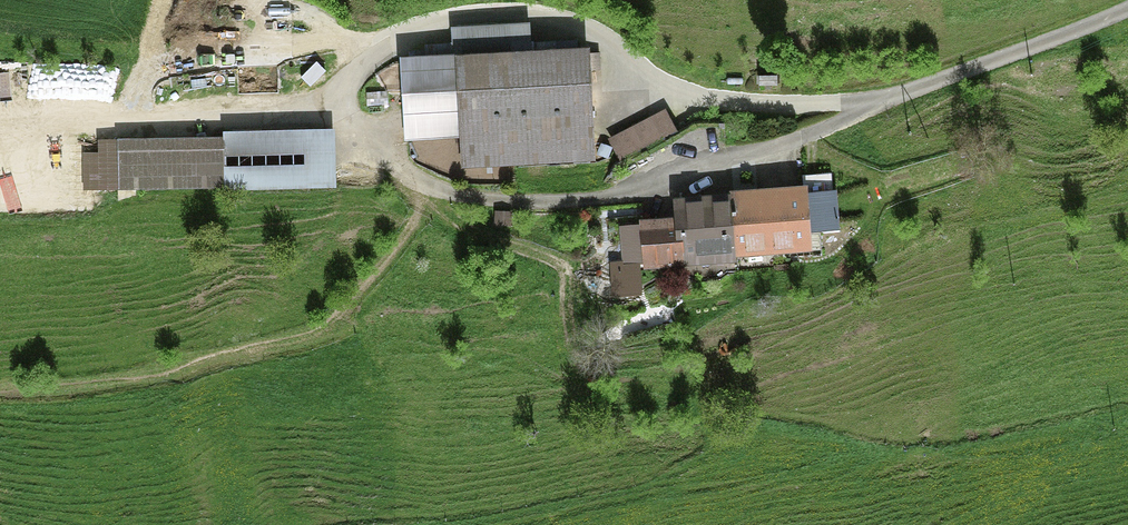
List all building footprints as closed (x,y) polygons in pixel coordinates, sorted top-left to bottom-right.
[(587,55),(401,67),(406,143),(461,140),(463,173),(594,165),(587,55)] [(226,139),(100,141),(100,154),(84,154),(85,189),(334,185),(333,132),(226,133),(226,139)] [(808,191),(672,201),(673,222),(619,225),(622,266),(812,253),(808,191)]
